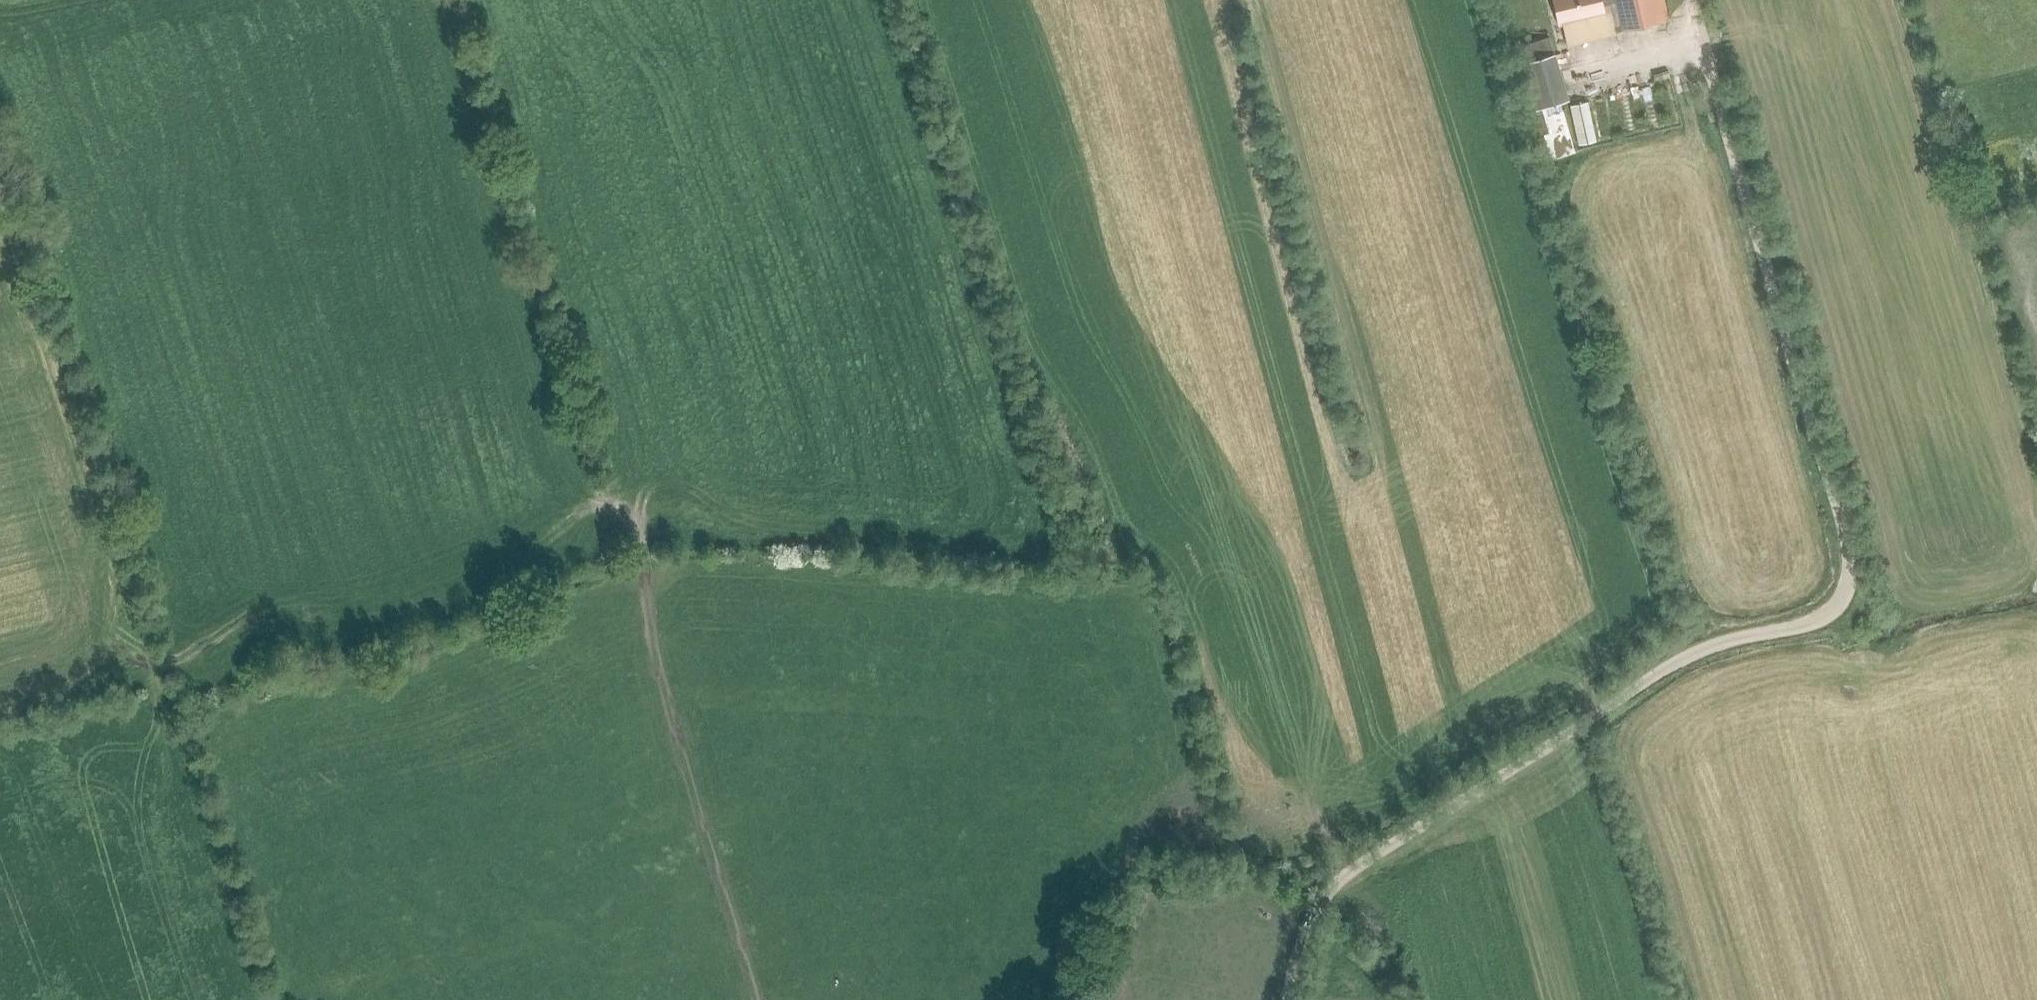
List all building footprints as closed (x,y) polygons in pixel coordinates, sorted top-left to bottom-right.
[(1616,31),(1620,30),(1621,31),(1664,21),(1663,21),(1667,20),(1662,0),(1552,0),(1558,26),(1562,25),(1567,46),(1617,35),(1616,31)] [(1512,65),(1528,117),(1530,116),(1537,136),(1549,133),(1541,108),(1568,100),(1549,40),(1516,50),(1519,63),(1512,65)]
